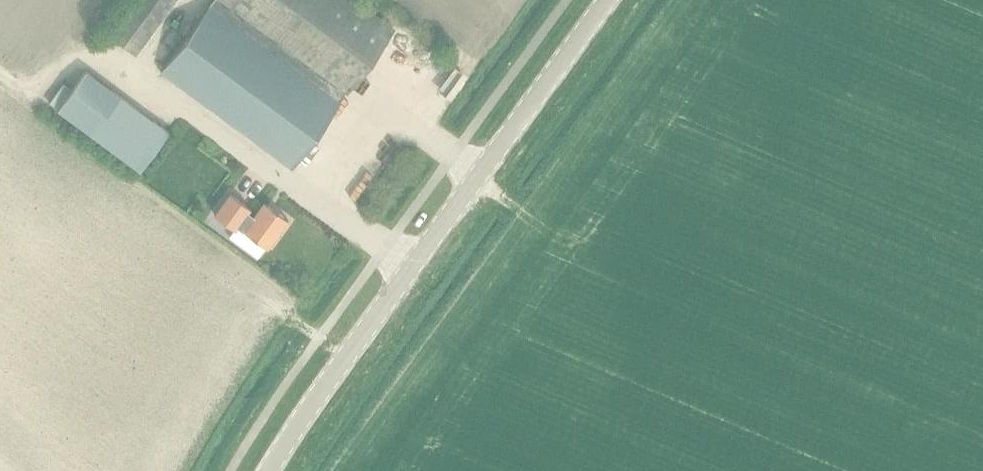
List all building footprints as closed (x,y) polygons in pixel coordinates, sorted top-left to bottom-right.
[(176,0),(135,0),(110,34),(137,54),(176,0)] [(356,0),(213,0),(161,71),(290,166),(393,27),(356,0)] [(141,170),(170,131),(87,70),(58,110),(141,170)] [(56,100),(71,77),(62,71),(47,94),(56,100)] [(286,225),(285,222),(288,219),(264,201),(254,215),(250,212),(252,209),(231,193),(216,214),(237,229),(239,226),(267,247),(270,243),(273,243),(276,238),(275,236),(280,230),(282,229),(286,225)]
